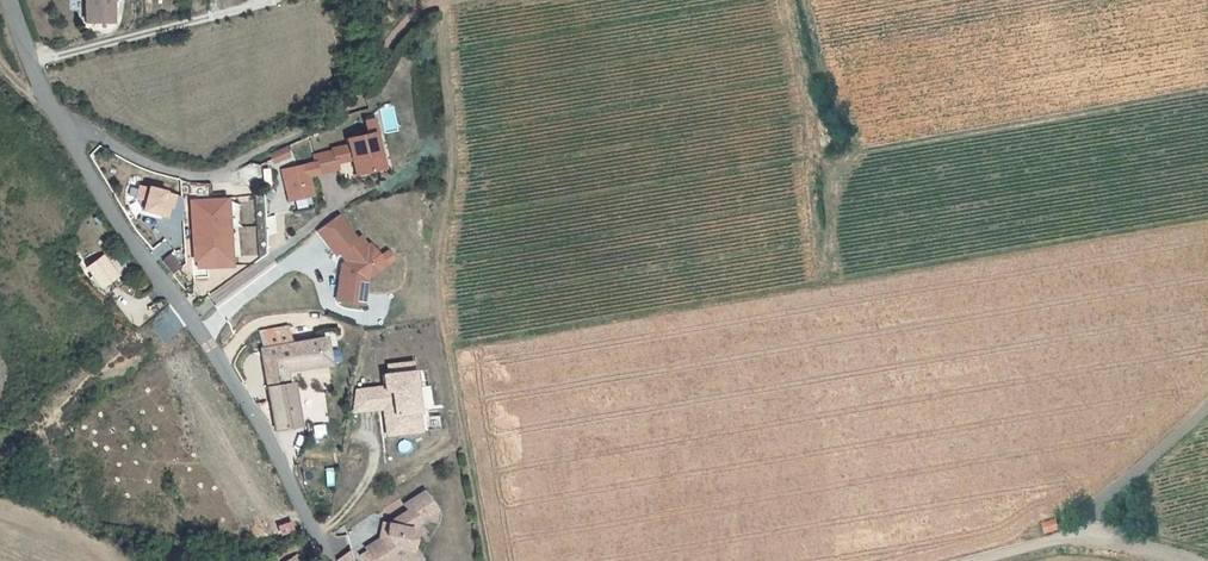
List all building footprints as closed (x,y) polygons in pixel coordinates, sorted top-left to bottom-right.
[(84,0),(85,22),(110,22),(111,0),(84,0)] [(372,117),(374,133),(394,129),(391,114),(372,117)] [(371,134),(380,169),(384,168),(376,133),(371,134)] [(356,160),(359,174),(380,169),(371,134),(346,140),(347,147),(330,151),(330,152),(313,156),(315,164),(282,172),(289,201),(312,196),(307,177),(337,171),(335,164),(341,163),(344,159),(349,162),(350,162),(356,160)] [(285,149),(270,156),(273,164),(288,157),(285,149)] [(359,174),(356,160),(350,162),(354,175),(359,174)] [(130,210),(166,219),(172,194),(136,185),(130,210)] [(213,204),(225,203),(225,193),(212,193),(213,204)] [(225,203),(213,204),(192,205),(193,237),(188,238),(189,245),(193,245),(195,268),(191,278),(204,278),(204,268),(204,262),(221,260),(221,250),(227,249),(226,237),(226,228),(225,216),(220,217),(220,206),(225,206),(225,203)] [(339,215),(318,230),(336,255),(340,252),(347,261),(351,267),(348,269),(342,268),(337,301),(363,304),(366,279),(385,265),(370,244),(367,246),(360,236),(357,239),(339,215)] [(167,254),(158,261),(168,275),(177,268),(167,254)] [(84,268),(88,274),(97,287),(113,277),(100,257),(84,268)] [(228,260),(221,260),(204,262),(204,268),(228,267),(228,260)] [(342,264),(342,268),(348,269),(351,267),(347,261),(342,264)] [(97,287),(88,274),(82,277),(95,294),(116,281),(113,277),(97,287)] [(261,349),(296,343),(294,334),(289,335),(287,327),(258,331),(261,349)] [(323,338),(296,343),(261,349),(259,349),(273,431),(296,427),(287,372),(328,365),(323,338)] [(379,411),(381,437),(415,434),(410,362),(383,364),(384,373),(376,374),(377,386),(351,388),(353,413),(379,411)] [(328,370),(331,382),(346,380),(344,368),(328,370)] [(332,421),(321,422),(323,432),(333,430),(332,421)] [(305,425),(307,433),(313,432),(312,424),(305,425)] [(433,491),(426,496),(435,511),(443,506),(433,491)] [(366,552),(372,560),(396,560),(397,560),(412,560),(421,555),(417,550),(420,536),(425,533),(421,527),(429,522),(436,524),(438,516),(435,511),(426,496),(423,492),(403,505),(406,511),(386,524),(384,535),(378,539),(381,543),(366,552)] [(1054,521),(1043,524),(1045,534),(1057,530),(1054,521)] [(381,523),(378,539),(384,535),(386,524),(381,523)] [(378,539),(364,548),(366,552),(381,543),(378,539)] [(336,560),(350,560),(348,552),(336,560)] [(366,552),(359,557),(362,560),(372,560),(366,552)]
